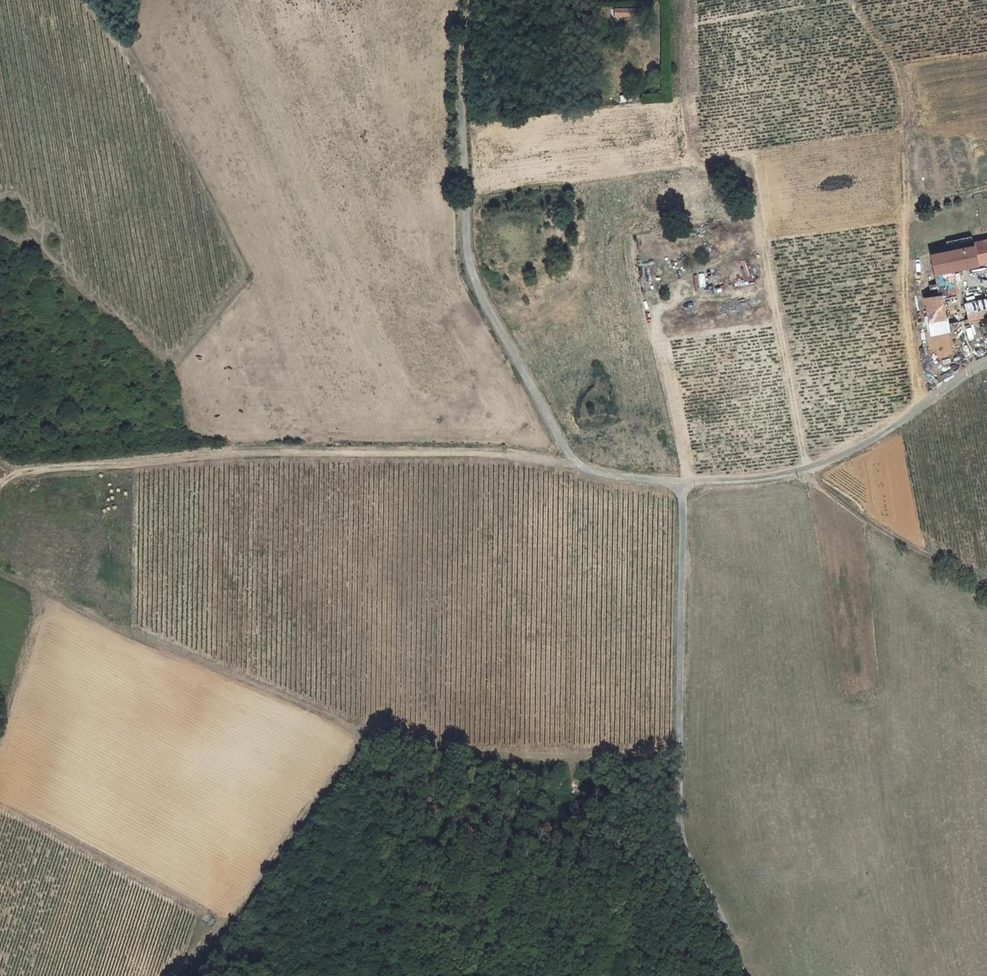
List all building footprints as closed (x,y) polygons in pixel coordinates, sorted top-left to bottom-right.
[(971,238),(971,241),(975,261),(986,258),(986,235),(971,238)] [(971,241),(929,250),(931,263),(932,269),(948,266),(948,267),(975,261),(971,241)] [(948,266),(932,269),(937,290),(952,287),(948,267),(948,266)] [(921,293),(922,301),(925,315),(941,312),(937,290),(921,293)] [(961,300),(964,316),(986,312),(982,295),(961,300)]
